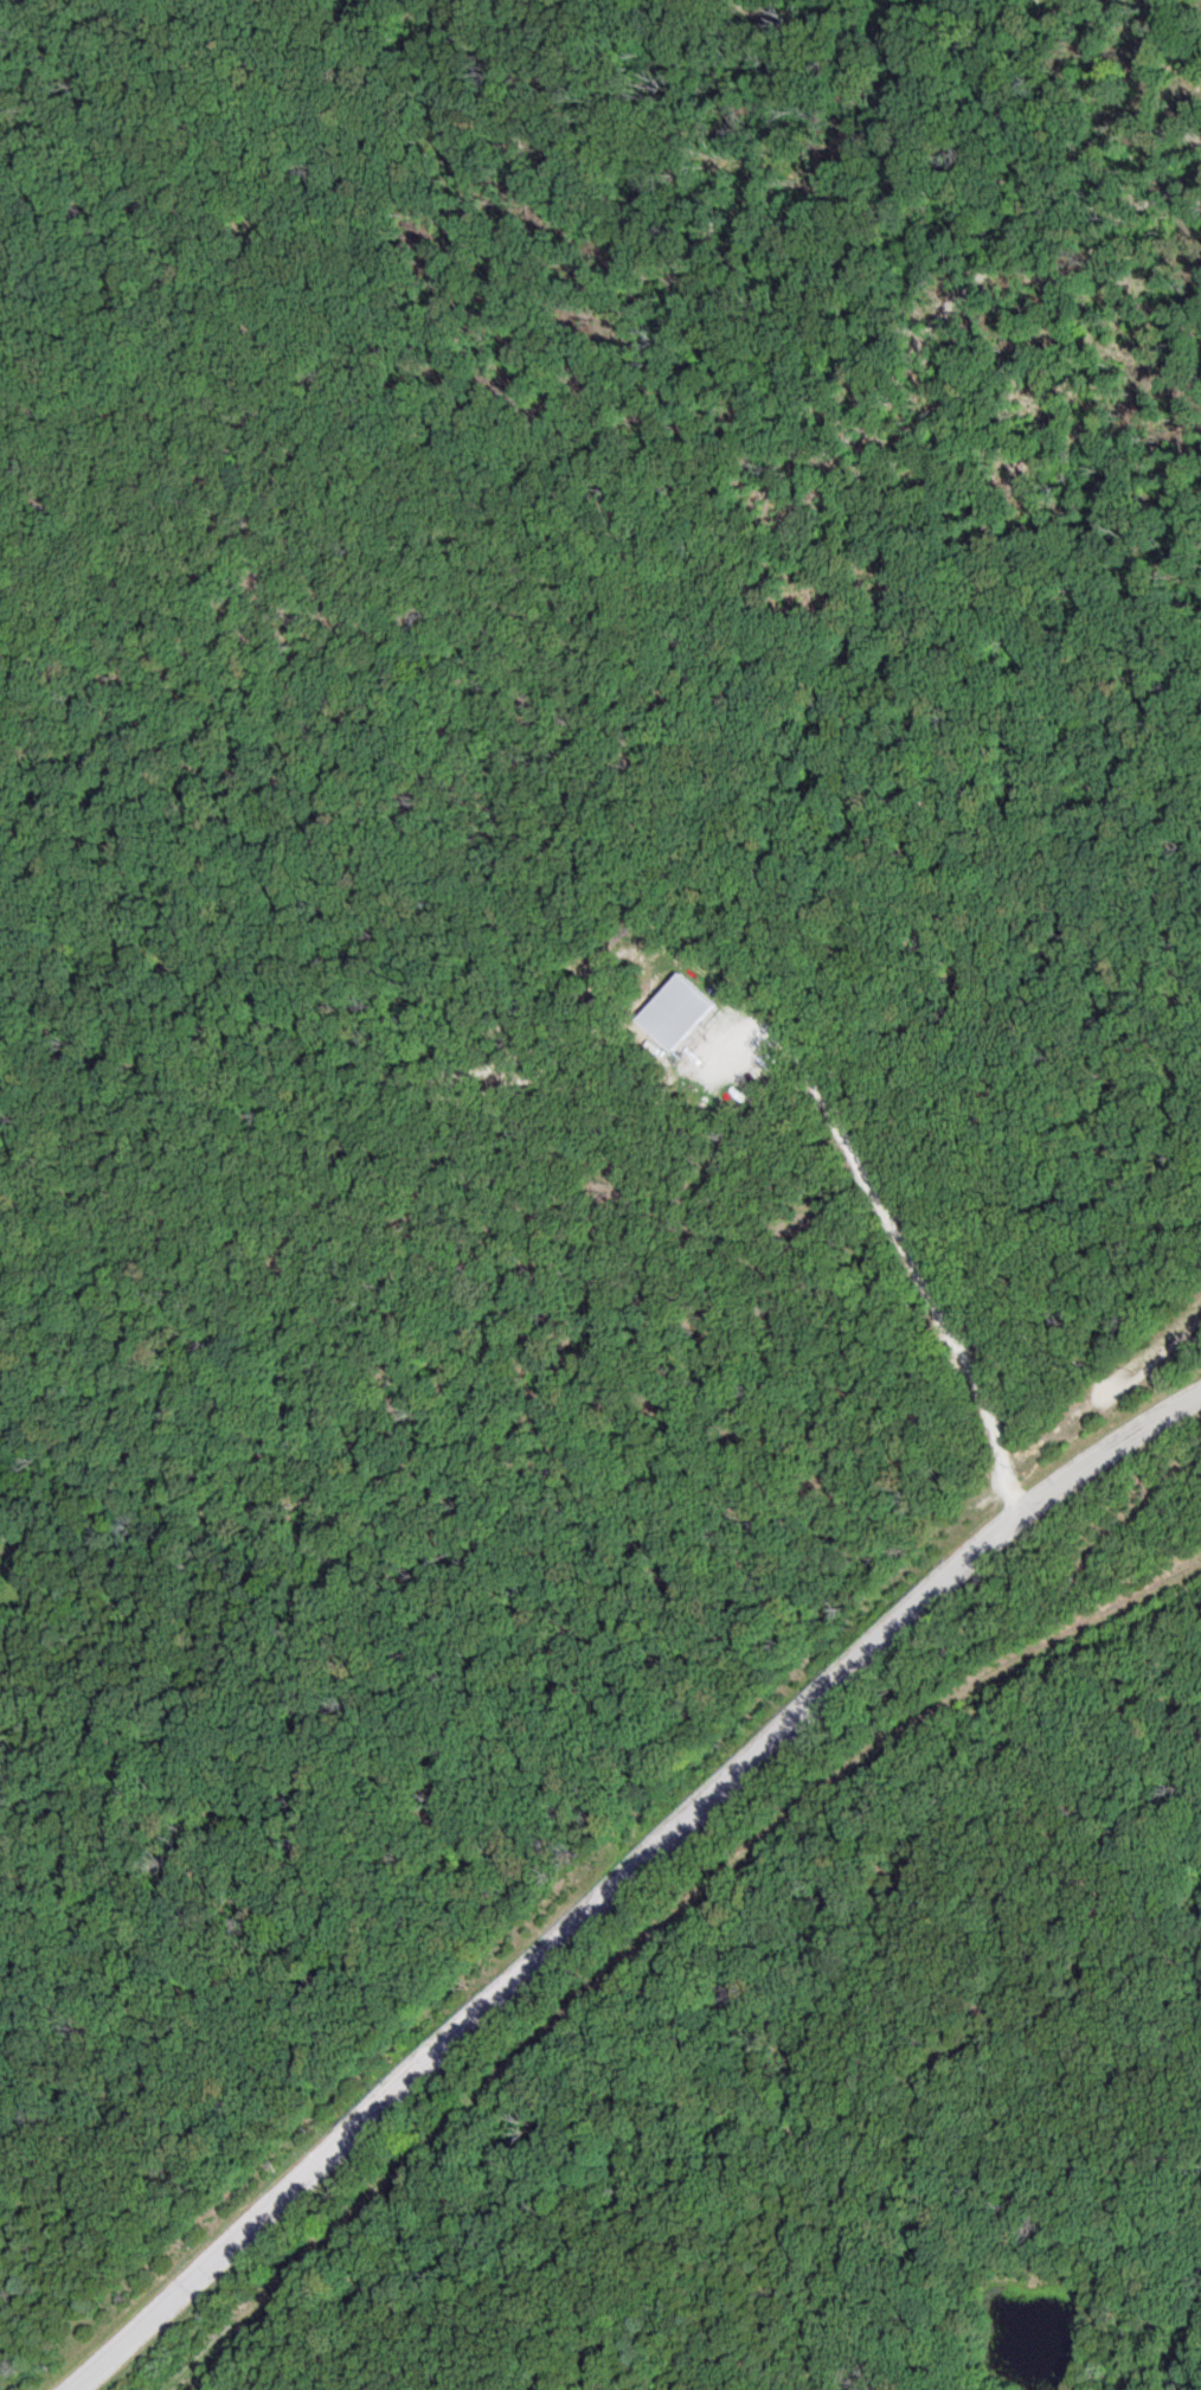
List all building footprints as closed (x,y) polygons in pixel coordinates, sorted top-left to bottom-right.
[(642,1022),(682,1053),(720,1005),(680,974),(642,1022)]
